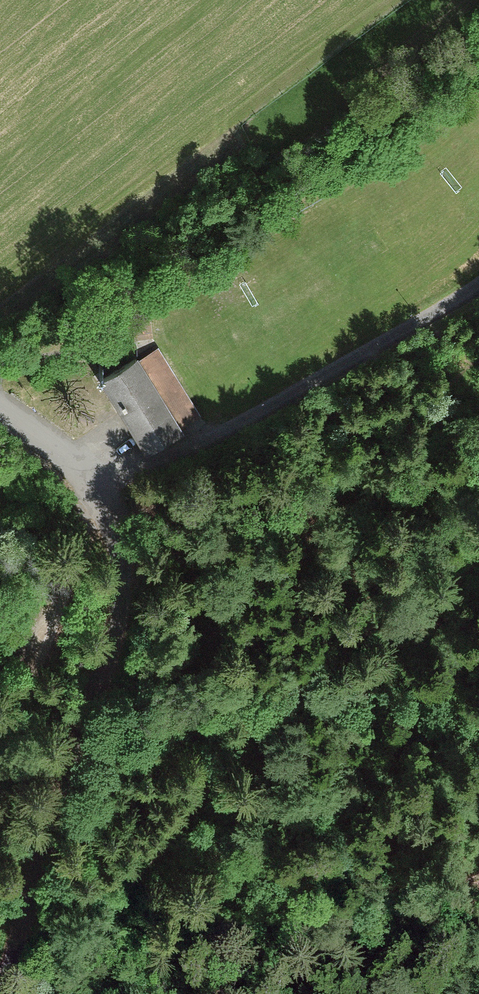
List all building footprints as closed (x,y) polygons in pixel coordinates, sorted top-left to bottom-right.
[(202,424),(157,349),(100,383),(145,458),(202,424)]
